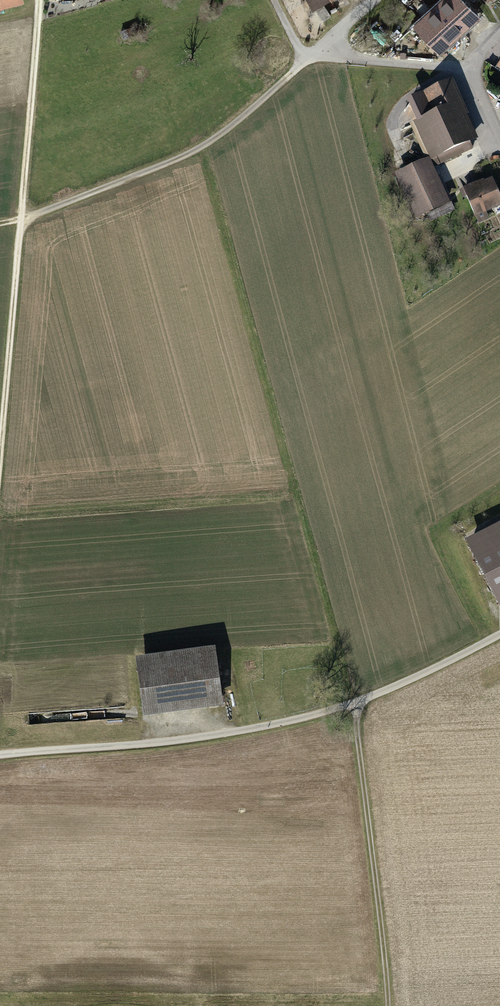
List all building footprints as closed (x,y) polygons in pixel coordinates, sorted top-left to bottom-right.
[(24,3),(24,0),(0,0),(0,9),(24,3)] [(316,12),(335,0),(308,0),(316,12)] [(491,20),(470,0),(440,0),(417,24),(435,41),(446,30),(464,48),(491,20)] [(481,142),(454,81),(425,94),(436,117),(415,126),(431,160),(432,164),(481,142)] [(431,160),(397,175),(417,221),(451,205),(432,164),(431,160)] [(466,190),(478,218),(499,209),(499,190),(495,177),(466,190)] [(499,605),(499,527),(469,543),(499,605)] [(146,713),(147,720),(227,708),(218,650),(138,661),(144,703),(146,713)]
